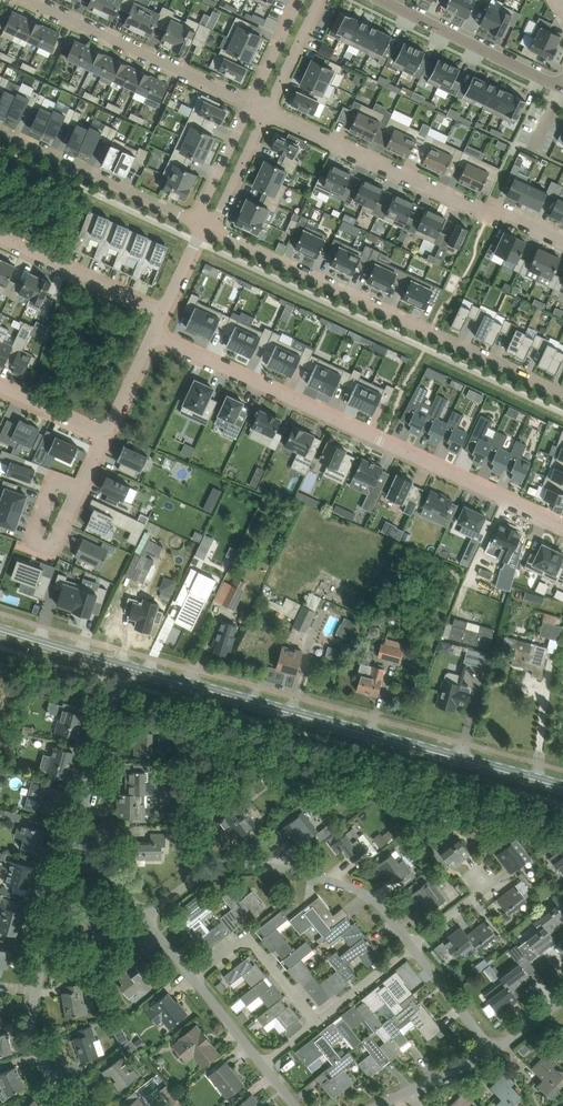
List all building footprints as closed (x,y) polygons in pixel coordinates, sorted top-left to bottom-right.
[(88,8),(100,13),(107,0),(91,0),(88,8)] [(100,13),(113,19),(118,8),(120,3),(126,6),(129,0),(107,0),(100,13)] [(126,6),(132,9),(130,14),(125,25),(137,30),(147,8),(135,3),(136,0),(129,0),(126,6)] [(456,13),(462,0),(448,0),(445,7),(456,13)] [(456,13),(467,18),(476,0),(462,0),(456,13)] [(479,25),(490,30),(500,10),(489,5),(479,25)] [(503,5),(500,10),(501,10),(490,31),(502,37),(508,23),(514,26),(520,13),(503,5)] [(157,20),(163,23),(170,9),(163,6),(160,14),(147,8),(137,30),(149,36),(155,25),(157,20)] [(174,48),(184,25),(186,21),(174,15),(176,12),(170,9),(163,23),(169,26),(167,30),(161,42),(173,47),(174,48)] [(211,14),(203,11),(199,21),(213,27),(219,12),(213,10),(211,14)] [(17,35),(25,16),(13,11),(5,29),(17,35)] [(329,34),(340,39),(351,16),(340,11),(339,11),(340,11),(332,28),(331,28),(331,29),(329,34)] [(253,15),(251,19),(264,25),(267,19),(254,13),(253,15)] [(30,19),(25,16),(17,35),(28,40),(37,22),(31,19),(30,19)] [(247,30),(251,23),(237,16),(228,36),(234,38),(257,50),(262,40),(261,40),(260,40),(262,36),(247,30)] [(351,16),(340,39),(350,44),(361,21),(351,16)] [(206,26),(200,23),(188,17),(186,21),(184,25),(174,48),(173,47),(173,49),(186,55),(191,42),(194,37),(200,40),(206,26)] [(553,23),(540,17),(531,35),(534,37),(535,37),(557,48),(558,47),(556,47),(562,36),(549,30),(553,23)] [(360,49),(371,26),(361,21),(350,44),(360,49)] [(40,45),(48,27),(43,25),(43,24),(37,22),(28,40),(40,45)] [(212,29),(206,26),(200,40),(206,43),(203,47),(203,48),(212,29)] [(360,49),(370,54),(381,31),(371,26),(360,49)] [(60,33),(48,27),(40,45),(52,51),(60,33)] [(391,36),(381,31),(370,54),(380,59),(378,63),(383,65),(387,58),(383,56),(392,36),(392,35),(391,36)] [(534,37),(529,48),(525,46),(522,52),(535,59),(538,53),(552,59),(557,48),(535,37),(534,37)] [(236,54),(239,56),(250,61),(252,58),(253,59),(257,50),(234,38),(228,50),(222,48),(219,55),(233,61),(236,54)] [(76,40),(67,58),(79,64),(88,46),(76,40)] [(403,70),(415,47),(405,42),(404,41),(393,65),(403,70)] [(317,51),(331,57),(333,53),(335,49),(321,43),(317,51)] [(93,48),(88,46),(79,64),(91,69),(99,51),(93,48)] [(425,52),(415,47),(403,70),(414,75),(426,52),(425,52)] [(105,54),(99,51),(91,69),(102,74),(110,56),(105,54)] [(244,74),(247,68),(233,61),(219,55),(216,53),(210,66),(234,77),(234,78),(242,82),(245,74),(244,74)] [(8,54),(5,59),(12,63),(14,57),(8,54)] [(116,59),(110,56),(102,74),(113,80),(122,62),(116,59)] [(136,65),(137,60),(126,57),(125,63),(136,65)] [(428,82),(438,87),(449,64),(439,59),(440,58),(439,58),(436,64),(429,61),(423,73),(430,77),(428,82)] [(343,67),(330,60),(327,67),(324,65),(312,60),(306,72),(328,83),(331,84),(337,72),(340,73),(343,67)] [(21,67),(28,70),(30,65),(24,62),(21,67)] [(128,64),(122,62),(113,80),(125,85),(133,67),(128,65),(128,64)] [(459,69),(449,64),(438,87),(449,92),(460,68),(459,69)] [(30,65),(28,70),(35,73),(37,68),(30,65)] [(139,70),(133,67),(125,85),(136,91),(145,72),(139,69),(139,70)] [(148,96),(156,78),(151,75),(145,72),(136,91),(148,96)] [(328,83),(306,72),(301,85),(313,90),(316,92),(313,98),(326,104),(329,98),(323,95),(328,83)] [(462,83),(456,96),(473,104),(474,104),(476,99),(484,81),(474,76),(474,75),(468,86),(462,83)] [(3,92),(0,99),(0,115),(7,118),(8,115),(18,93),(17,93),(6,87),(10,79),(3,76),(0,83),(0,91),(3,92)] [(156,78),(148,96),(145,103),(157,108),(160,101),(168,83),(156,78)] [(366,78),(363,84),(369,86),(371,81),(366,78)] [(67,88),(70,83),(63,80),(61,85),(67,88)] [(485,103),(486,104),(495,85),(484,81),(476,99),(485,103)] [(29,94),(33,87),(22,82),(19,88),(29,94)] [(77,87),(70,83),(67,88),(74,92),(77,87)] [(494,114),(505,90),(495,85),(486,104),(485,103),(483,108),(483,109),(494,114)] [(34,90),(31,96),(19,90),(17,93),(18,93),(8,115),(20,121),(27,104),(33,106),(40,93),(34,90)] [(494,114),(504,118),(515,95),(505,90),(494,114)] [(90,99),(93,94),(86,91),(84,96),(90,99)] [(310,97),(298,91),(295,97),(293,97),(290,105),(297,108),(297,107),(314,115),(320,102),(313,98),(310,97)] [(44,132),(45,129),(54,110),(54,109),(42,104),(46,96),(40,93),(33,106),(40,109),(30,129),(43,135),(44,132)] [(100,97),(93,94),(90,99),(97,102),(100,97)] [(526,101),(515,95),(504,118),(514,124),(517,119),(518,118),(517,118),(525,101),(526,101)] [(207,117),(221,123),(224,118),(225,118),(229,110),(221,107),(220,108),(204,101),(206,98),(200,96),(190,117),(204,123),(207,117)] [(168,105),(175,109),(178,102),(171,99),(168,105)] [(356,117),(350,130),(361,135),(373,109),(355,100),(351,109),(349,114),(356,117)] [(113,110),(116,105),(109,102),(106,107),(113,110)] [(116,105),(113,110),(120,113),(122,108),(116,105)] [(351,109),(344,106),(341,112),(338,119),(345,122),(349,114),(351,109)] [(55,107),(54,109),(54,110),(45,129),(44,132),(56,138),(57,135),(64,121),(67,122),(70,123),(76,110),(73,109),(70,107),(67,113),(55,107)] [(393,108),(390,116),(409,124),(413,116),(393,108)] [(378,127),(385,131),(392,118),(373,109),(361,135),(372,140),(378,127)] [(82,113),(76,110),(70,123),(76,126),(68,143),(67,146),(79,152),(80,149),(82,146),(81,146),(90,127),(90,126),(78,121),(82,113)] [(129,117),(136,121),(139,116),(132,112),(129,117)] [(445,116),(439,113),(435,119),(442,122),(445,116)] [(145,119),(139,116),(136,121),(143,124),(145,119)] [(181,136),(211,150),(215,141),(214,140),(214,141),(213,140),(215,137),(200,130),(204,123),(190,117),(181,136)] [(392,118),(385,131),(392,134),(386,147),(397,152),(409,126),(392,118)] [(100,138),(106,140),(112,127),(106,124),(103,130),(91,124),(90,126),(90,127),(81,146),(82,146),(80,149),(92,155),(93,152),(100,138)] [(414,144),(422,148),(428,134),(420,131),(416,138),(406,133),(410,126),(409,126),(397,152),(408,157),(414,144)] [(125,147),(113,141),(118,130),(112,127),(106,140),(112,143),(102,164),(114,170),(125,147)] [(274,142),(271,148),(286,155),(283,161),(296,167),(299,161),(295,159),(301,146),(283,137),(283,136),(276,133),(273,141),(274,142)] [(446,143),(428,134),(422,148),(428,151),(422,164),(433,169),(446,143)] [(189,155),(192,156),(203,161),(205,158),(206,158),(205,159),(206,159),(211,150),(181,136),(172,155),(186,162),(189,155)] [(499,147),(505,150),(508,144),(502,141),(499,147)] [(450,161),(458,165),(464,151),(446,143),(433,169),(444,174),(450,161)] [(463,150),(480,158),(483,152),(466,143),(463,150)] [(134,160),(140,163),(146,149),(140,147),(138,150),(126,144),(125,147),(114,170),(126,176),(134,160)] [(152,153),(146,149),(140,163),(146,166),(145,168),(152,153)] [(482,160),(464,151),(458,165),(465,168),(458,181),(469,186),(482,160)] [(186,162),(172,155),(163,174),(169,177),(191,187),(192,185),(193,186),(193,187),(198,177),(197,176),(197,177),(196,176),(197,175),(183,168),(186,162)] [(518,157),(515,163),(521,166),(524,159),(518,157)] [(500,168),(482,160),(469,186),(481,191),(487,178),(494,181),(500,168)] [(280,168),(265,161),(259,173),(287,186),(288,186),(282,183),(287,171),(293,174),(296,167),(283,161),(280,168)] [(518,200),(526,182),(528,177),(518,172),(521,166),(515,163),(509,176),(515,178),(507,195),(518,200)] [(335,166),(332,165),(326,177),(320,175),(314,188),(330,196),(331,194),(333,189),(342,169),(335,166)] [(350,173),(342,169),(333,189),(331,194),(347,201),(352,189),(346,187),(352,174),(350,173)] [(254,186),(269,193),(266,199),(279,205),(287,186),(259,173),(254,186)] [(191,187),(169,177),(163,189),(170,193),(170,194),(177,197),(178,196),(185,199),(191,187)] [(354,199),(364,204),(374,184),(366,180),(366,181),(364,180),(358,192),(352,189),(346,201),(352,204),(354,199)] [(547,192),(536,187),(528,205),(539,210),(547,193),(552,196),(558,183),(552,180),(547,192)] [(526,182),(518,200),(528,205),(536,187),(526,182)] [(552,196),(558,198),(550,215),(561,220),(562,216),(562,199),(559,197),(562,189),(562,186),(558,183),(552,196)] [(384,189),(381,188),(374,184),(364,204),(362,209),(372,213),(378,216),(383,204),(378,202),(384,189)] [(405,199),(397,195),(395,194),(389,207),(383,204),(378,216),(383,219),(393,224),(405,199)] [(264,221),(269,209),(275,212),(279,205),(266,199),(263,206),(247,199),(242,211),(264,221)] [(405,199),(393,224),(403,228),(409,231),(415,219),(409,216),(415,204),(413,203),(413,202),(405,199)] [(436,213),(429,210),(426,209),(420,221),(415,219),(409,231),(415,233),(425,238),(436,213)] [(89,210),(75,249),(76,250),(76,249),(76,248),(82,251),(84,246),(88,247),(91,238),(100,242),(101,242),(109,220),(110,218),(99,214),(99,215),(89,210)] [(236,223),(258,234),(264,221),(242,211),(236,223)] [(425,238),(435,243),(441,245),(446,233),(440,231),(446,218),(444,217),(436,213),(425,238)] [(292,235),(299,222),(292,219),(286,231),(292,235)] [(95,259),(95,258),(95,257),(102,260),(104,254),(107,256),(110,247),(119,251),(120,251),(128,229),(129,229),(129,227),(118,223),(118,224),(109,220),(101,242),(100,242),(94,258),(95,259)] [(306,253),(317,230),(306,224),(295,248),(306,253)] [(460,225),(458,224),(452,236),(446,233),(441,245),(446,248),(448,249),(457,253),(468,228),(466,227),(460,224),(460,225)] [(373,225),(370,232),(377,235),(380,228),(373,225)] [(115,268),(115,267),(114,267),(114,266),(121,269),(123,264),(126,265),(129,256),(139,260),(148,238),(148,236),(138,232),(138,233),(129,229),(128,229),(120,251),(119,251),(113,267),(115,268)] [(317,230),(306,253),(317,258),(328,235),(317,230)] [(492,259),(495,252),(506,258),(516,237),(516,236),(505,231),(497,246),(491,244),(485,256),(492,259)] [(378,237),(371,233),(368,239),(376,242),(378,237)] [(527,242),(516,237),(506,258),(517,263),(514,269),(520,272),(526,260),(520,257),(527,242)] [(140,278),(142,273),(146,274),(149,265),(159,269),(161,264),(161,265),(168,246),(157,241),(157,242),(148,238),(139,260),(133,276),(134,277),(134,276),(134,275),(140,278)] [(342,270),(353,246),(342,241),(331,265),(342,270)] [(342,270),(353,275),(364,251),(353,246),(342,270)] [(367,281),(378,286),(389,263),(379,258),(382,251),(374,248),(364,269),(371,273),(367,281)] [(526,275),(529,268),(540,274),(550,253),(538,248),(532,262),(526,260),(520,272),(526,275)] [(431,261),(433,262),(436,256),(430,253),(427,259),(431,261)] [(561,258),(550,253),(540,274),(537,281),(548,286),(554,288),(560,276),(554,273),(561,258)] [(442,259),(436,256),(433,262),(439,265),(442,259)] [(3,293),(10,296),(16,282),(9,279),(15,266),(4,261),(0,270),(0,292),(3,293)] [(400,286),(407,271),(389,263),(378,286),(389,291),(393,283),(400,286)] [(407,271),(400,286),(407,289),(403,298),(414,303),(425,280),(407,271)] [(16,282),(10,296),(17,300),(20,293),(30,298),(31,298),(40,277),(29,272),(23,286),(16,282)] [(562,285),(562,277),(560,276),(554,288),(560,291),(562,285)] [(30,298),(27,305),(39,310),(46,313),(52,299),(45,296),(52,282),(40,277),(31,298),(30,298)] [(425,280),(414,303),(425,308),(429,300),(436,303),(443,288),(425,280)] [(513,285),(505,282),(502,289),(509,292),(513,285)] [(515,285),(511,293),(516,296),(520,287),(515,285)] [(192,293),(185,310),(192,313),(186,326),(199,332),(208,312),(210,307),(198,301),(200,296),(192,293)] [(531,305),(523,301),(519,308),(527,311),(531,305)] [(461,330),(468,316),(474,319),(480,307),(473,304),(471,309),(461,304),(451,326),(461,330)] [(208,312),(199,332),(211,338),(217,325),(225,329),(231,317),(223,313),(210,307),(208,312)] [(484,341),(495,318),(485,314),(487,310),(480,307),(474,319),(481,322),(475,335),(478,337),(478,338),(484,341)] [(231,317),(225,329),(233,332),(227,345),(239,351),(249,331),(251,326),(238,320),(231,317)] [(506,334),(512,322),(505,319),(503,324),(494,320),(495,318),(484,341),(493,345),(500,331),(506,334)] [(510,351),(509,353),(515,355),(526,333),(517,328),(518,325),(512,322),(506,334),(512,337),(507,350),(510,351)] [(13,346),(6,361),(16,366),(13,372),(22,376),(28,365),(32,367),(36,357),(23,351),(34,328),(23,323),(12,346),(13,346)] [(3,367),(6,361),(13,346),(12,346),(4,342),(10,329),(0,324),(0,366),(3,367)] [(249,331),(239,351),(252,357),(258,344),(266,348),(274,331),(266,327),(263,332),(251,326),(249,331)] [(274,331),(266,348),(273,351),(267,364),(280,370),(289,350),(291,345),(279,339),(282,335),(274,331)] [(531,346),(537,349),(543,337),(537,334),(534,338),(526,334),(526,333),(515,355),(525,360),(531,346)] [(541,366),(540,367),(547,370),(557,347),(548,343),(550,340),(543,337),(537,349),(544,352),(538,364),(541,366)] [(289,350),(280,370),(289,375),(292,376),(298,363),(306,367),(312,354),(314,350),(306,346),(304,351),(292,345),(291,345),(289,350)] [(557,347),(547,370),(556,374),(562,360),(562,361),(562,352),(557,349),(558,347),(557,347)] [(312,354),(306,367),(314,370),(308,383),(320,389),(330,369),(332,364),(319,358),(312,354)] [(330,369),(320,389),(333,395),(339,382),(347,385),(352,373),(345,370),(332,364),(330,369)] [(431,377),(434,370),(428,367),(425,374),(431,377)] [(352,373),(347,385),(354,389),(348,402),(361,408),(370,388),(373,383),(360,377),(362,372),(354,368),(352,373)] [(197,410),(193,418),(207,424),(215,406),(207,402),(209,397),(213,390),(213,389),(214,388),(212,387),(208,385),(195,380),(189,394),(187,393),(183,401),(185,402),(184,404),(197,410)] [(370,388),(361,408),(373,414),(379,401),(387,404),(395,387),(387,384),(385,389),(373,383),(370,388)] [(407,408),(401,419),(408,423),(412,425),(409,431),(419,435),(422,429),(427,417),(429,414),(428,414),(419,410),(428,390),(418,385),(407,408)] [(473,399),(476,392),(470,388),(466,396),(473,399)] [(427,417),(422,429),(429,432),(431,434),(428,440),(439,444),(441,438),(446,426),(448,423),(439,419),(448,399),(437,394),(428,414),(429,414),(427,417)] [(236,418),(241,408),(244,402),(242,402),(228,395),(218,415),(219,415),(226,419),(224,424),(226,425),(225,428),(223,432),(236,438),(244,422),(236,418)] [(275,432),(281,420),(276,418),(277,416),(275,415),(274,416),(271,415),(272,414),(269,413),(269,414),(267,413),(268,411),(263,409),(262,411),(260,410),(252,426),(273,436),(268,445),(276,449),(282,435),(275,432)] [(446,426),(441,438),(448,441),(451,443),(448,449),(458,453),(468,432),(458,428),(464,415),(453,410),(448,423),(446,426)] [(471,438),(465,449),(472,453),(475,454),(472,460),(483,465),(485,459),(490,447),(494,439),(494,438),(485,434),(492,419),(481,415),(471,438)] [(18,424),(16,427),(6,423),(0,436),(0,439),(15,446),(17,440),(31,447),(40,429),(20,419),(18,424)] [(305,455),(298,470),(306,474),(317,451),(310,448),(315,436),(315,435),(305,431),(305,430),(294,425),(285,445),(298,452),(305,455)] [(490,447),(485,459),(492,462),(495,463),(492,469),(502,474),(505,468),(504,468),(510,456),(511,453),(511,452),(502,448),(508,436),(497,431),(494,438),(494,439),(490,447)] [(70,442),(65,440),(64,440),(56,436),(55,438),(45,433),(44,436),(39,447),(37,450),(32,460),(43,465),(49,452),(49,451),(71,462),(72,462),(79,446),(78,446),(70,443),(70,442)] [(39,447),(44,436),(40,434),(33,448),(37,450),(39,447)] [(510,456),(504,468),(505,468),(511,471),(514,472),(511,478),(521,483),(531,462),(521,457),(527,444),(517,440),(511,452),(511,453),(510,456)] [(343,484),(351,467),(341,462),(346,452),(347,450),(328,442),(323,453),(322,455),(320,460),(328,464),(324,475),(330,478),(343,484)] [(181,453),(190,457),(195,447),(185,443),(181,453)] [(118,460),(122,462),(119,469),(135,476),(138,469),(141,470),(141,471),(142,469),(144,470),(150,459),(147,458),(148,456),(148,455),(148,456),(141,453),(142,451),(135,447),(134,449),(125,445),(117,460),(118,460)] [(2,450),(0,457),(0,461),(9,465),(6,473),(14,476),(13,478),(22,481),(23,479),(31,482),(36,470),(23,465),(26,459),(2,450)] [(550,477),(562,482),(562,459),(558,457),(554,455),(550,466),(554,467),(550,477)] [(369,490),(368,494),(362,507),(372,512),(385,483),(378,480),(383,470),(384,468),(379,465),(376,464),(370,461),(363,458),(354,476),(355,476),(354,478),(363,482),(364,480),(366,482),(369,490)] [(407,494),(412,483),(413,481),(409,479),(410,477),(403,474),(402,476),(397,474),(387,496),(403,503),(403,502),(407,504),(404,511),(412,515),(419,499),(411,495),(411,496),(407,494)] [(107,475),(101,486),(102,487),(110,490),(109,493),(105,501),(130,512),(134,504),(132,503),(138,490),(130,487),(130,486),(107,475)] [(543,486),(547,487),(543,498),(558,504),(562,505),(562,492),(562,491),(562,482),(550,477),(546,476),(543,486)] [(252,478),(250,484),(256,487),(259,481),(252,478)] [(0,504),(21,512),(22,509),(24,510),(27,501),(25,500),(27,495),(16,492),(18,484),(4,480),(0,491),(0,493),(4,494),(0,504)] [(257,490),(266,493),(268,488),(259,484),(257,490)] [(431,490),(423,506),(425,506),(435,511),(431,519),(448,527),(454,515),(447,512),(452,502),(453,500),(447,497),(440,494),(431,490)] [(301,500),(304,493),(298,491),(295,498),(301,500)] [(312,497),(309,504),(315,507),(319,500),(312,497)] [(212,512),(217,503),(209,499),(205,509),(212,512)] [(95,508),(87,525),(106,533),(112,521),(141,534),(146,523),(138,519),(104,503),(101,510),(95,508)] [(0,504),(0,531),(2,531),(5,524),(15,528),(17,523),(19,524),(22,515),(20,514),(21,512),(0,504)] [(339,514),(343,507),(337,504),(334,511),(339,514)] [(465,506),(458,521),(464,523),(460,531),(465,533),(472,537),(480,541),(481,541),(482,542),(487,531),(480,528),(485,518),(486,516),(476,511),(465,506)] [(351,511),(348,518),(353,520),(356,514),(351,511)] [(141,513),(138,519),(146,523),(149,517),(141,513)] [(505,563),(499,584),(512,588),(521,552),(514,549),(521,532),(517,530),(518,528),(506,523),(506,524),(501,522),(497,531),(495,530),(487,549),(500,555),(501,554),(508,557),(505,563)] [(397,527),(392,536),(400,540),(405,530),(397,527)] [(196,532),(194,538),(199,540),(202,534),(196,532)] [(409,542),(412,535),(405,532),(402,539),(409,542)] [(143,550),(149,539),(144,537),(138,547),(143,550)] [(464,555),(460,562),(468,566),(476,551),(480,541),(472,537),(468,547),(467,547),(464,555)] [(83,539),(75,555),(101,567),(108,550),(114,553),(116,548),(104,542),(101,547),(83,539)] [(157,558),(163,547),(149,539),(143,550),(157,558)] [(531,552),(524,567),(542,575),(554,549),(542,543),(537,554),(531,552)] [(230,547),(227,555),(233,558),(237,550),(230,547)] [(559,583),(562,574),(562,567),(560,565),(562,558),(562,553),(554,549),(542,575),(553,580),(559,583)] [(143,582),(154,559),(134,550),(124,574),(143,582)] [(36,586),(33,595),(44,599),(52,576),(38,571),(40,567),(18,559),(11,577),(36,586)] [(182,607),(175,622),(192,631),(216,582),(191,570),(175,604),(182,607)] [(399,575),(391,572),(388,579),(396,582),(399,575)] [(60,594),(56,608),(72,614),(79,592),(69,589),(70,584),(64,582),(65,579),(57,576),(52,591),(60,594)] [(234,609),(247,582),(235,576),(231,585),(222,603),(234,609)] [(159,590),(162,591),(160,597),(169,600),(171,594),(172,594),(177,581),(164,577),(159,590)] [(72,614),(72,615),(89,620),(94,605),(102,607),(107,592),(99,590),(98,593),(81,588),(79,592),(72,614)] [(144,601),(143,600),(136,598),(129,596),(124,610),(131,612),(130,616),(130,617),(138,619),(136,627),(136,628),(150,632),(153,622),(155,622),(160,624),(164,611),(158,609),(157,609),(159,604),(158,603),(145,599),(144,599),(144,601)] [(296,619),(293,626),(306,633),(309,626),(313,618),(316,612),(315,611),(304,605),(303,605),(296,619)] [(539,635),(557,640),(562,619),(562,618),(545,613),(543,620),(539,635)] [(343,625),(338,635),(345,638),(353,621),(345,617),(342,624),(343,625)] [(218,631),(213,646),(217,647),(215,652),(225,655),(227,650),(230,651),(234,636),(233,636),(237,625),(222,620),(218,631)] [(377,627),(373,626),(370,629),(370,633),(372,636),(376,636),(379,633),(379,630),(377,627)] [(411,659),(421,663),(431,638),(422,634),(411,659)] [(515,648),(517,640),(506,637),(504,645),(515,648)] [(402,649),(401,649),(402,643),(386,638),(385,644),(382,644),(379,656),(399,662),(402,649)] [(532,675),(541,677),(549,648),(532,643),(530,652),(516,648),(512,664),(533,670),(532,675)] [(277,668),(296,673),(302,651),(295,649),(295,651),(287,649),(288,647),(283,645),(277,668)] [(480,666),(484,652),(468,647),(464,662),(480,666)] [(384,669),(374,666),(371,675),(362,672),(357,690),(378,695),(384,669)] [(470,687),(461,685),(459,684),(461,678),(459,675),(449,672),(446,674),(445,680),(444,680),(437,705),(454,710),(456,703),(469,707),(473,693),(471,692),(471,690),(470,687)] [(50,701),(47,712),(60,716),(59,720),(62,720),(59,732),(67,734),(77,737),(83,714),(80,713),(82,707),(64,702),(63,705),(50,701)] [(161,733),(161,732),(161,726),(153,726),(153,724),(146,724),(146,723),(138,723),(138,732),(134,732),(134,755),(153,755),(153,733),(161,733)] [(54,747),(52,755),(46,754),(42,769),(52,772),(63,774),(65,768),(69,769),(73,752),(54,747)] [(146,771),(143,771),(142,771),(143,763),(134,763),(134,771),(127,771),(127,794),(145,794),(146,794),(158,794),(158,786),(153,781),(146,781),(146,771)] [(5,778),(8,769),(0,767),(0,776),(5,778)] [(62,791),(42,785),(42,784),(31,782),(25,808),(36,811),(37,808),(53,812),(56,798),(60,799),(62,791)] [(257,793),(252,786),(244,792),(250,799),(257,793)] [(132,821),(143,821),(145,821),(145,794),(127,794),(117,794),(117,817),(132,817),(132,821)] [(241,803),(227,814),(224,809),(218,814),(221,819),(217,822),(224,830),(230,825),(240,837),(257,824),(249,814),(251,812),(248,809),(246,810),(241,803)] [(4,810),(0,809),(0,815),(3,815),(3,817),(19,821),(21,814),(5,809),(4,810)] [(315,835),(314,835),(318,832),(302,811),(294,818),(288,823),(279,829),(285,838),(292,833),(301,845),(310,838),(315,835)] [(539,818),(537,824),(537,826),(546,828),(548,820),(539,818)] [(21,847),(28,849),(39,852),(45,831),(19,823),(16,836),(24,838),(21,847)] [(367,850),(357,838),(359,836),(353,828),(346,833),(331,845),(337,853),(344,848),(354,860),(367,850)] [(380,832),(373,838),(381,847),(394,835),(389,829),(383,835),(380,832)] [(147,842),(136,842),(136,858),(161,858),(161,845),(165,845),(165,834),(151,834),(151,843),(147,843),(147,842)] [(441,853),(446,860),(452,868),(471,854),(464,845),(459,839),(441,853)] [(497,854),(511,873),(530,858),(516,839),(497,854)] [(549,857),(562,875),(562,847),(549,857)] [(397,861),(391,853),(385,858),(376,865),(383,873),(389,868),(399,880),(408,874),(412,870),(402,857),(397,861)] [(374,859),(378,863),(384,858),(380,854),(374,859)] [(35,868),(9,861),(8,868),(4,881),(29,888),(29,887),(28,887),(30,880),(34,881),(34,878),(31,877),(34,868),(34,869),(35,868)] [(424,873),(428,878),(436,872),(432,867),(424,873)] [(431,912),(444,901),(447,899),(431,878),(408,896),(414,904),(421,899),(431,912)] [(527,899),(522,893),(515,884),(497,898),(509,913),(527,899)] [(3,894),(3,895),(5,895),(10,893),(5,885),(0,888),(0,893),(3,894)] [(251,915),(262,907),(254,896),(247,895),(240,900),(231,889),(223,896),(230,904),(232,908),(219,918),(222,921),(217,925),(225,936),(230,932),(231,932),(244,921),(242,918),(249,913),(251,915)] [(210,931),(200,917),(212,908),(200,893),(182,907),(187,914),(182,918),(189,926),(186,928),(197,942),(202,938),(207,934),(210,931)] [(558,893),(551,898),(556,905),(539,918),(551,933),(562,924),(562,900),(558,893)] [(289,920),(296,929),(301,934),(314,924),(323,935),(331,928),(326,921),(334,915),(319,896),(310,903),(312,906),(305,912),(303,909),(289,920)] [(2,898),(0,907),(3,908),(0,918),(0,930),(16,935),(23,912),(17,911),(20,903),(2,898)] [(280,904),(276,899),(271,903),(275,908),(280,904)] [(331,928),(323,935),(325,938),(326,939),(329,943),(342,934),(352,946),(363,938),(366,936),(355,922),(352,924),(346,917),(349,915),(343,907),(334,915),(326,921),(331,928)] [(276,949),(280,954),(290,946),(276,928),(280,925),(288,918),(282,910),(259,928),(265,936),(262,938),(273,952),(276,949)] [(84,940),(91,934),(99,944),(98,944),(99,945),(106,940),(105,939),(118,928),(108,915),(104,918),(99,912),(90,919),(83,917),(77,938),(84,940)] [(557,941),(551,933),(539,918),(534,922),(540,929),(526,939),(531,946),(538,955),(557,941)] [(467,934),(473,941),(479,949),(497,935),(485,920),(467,934)] [(225,936),(217,925),(216,925),(211,929),(212,929),(220,940),(225,936)] [(455,956),(473,941),(467,934),(461,926),(443,940),(455,956)] [(207,934),(215,944),(220,940),(212,929),(210,931),(207,934)] [(207,934),(202,938),(210,948),(215,944),(207,934)] [(202,938),(197,942),(205,952),(210,948),(202,938)] [(363,938),(352,946),(340,956),(347,964),(358,955),(369,967),(382,956),(372,943),(369,945),(363,938)] [(304,985),(314,977),(310,972),(311,972),(306,965),(301,959),(313,949),(307,941),(294,951),(290,946),(280,954),(290,967),(287,969),(298,982),(300,981),(304,985)] [(394,950),(390,945),(385,949),(389,954),(394,950)] [(1,966),(7,967),(12,951),(1,948),(0,948),(0,968),(1,966)] [(320,984),(322,987),(326,992),(330,997),(335,993),(336,994),(349,983),(347,980),(355,974),(347,964),(340,956),(336,951),(328,958),(337,970),(320,984)] [(492,953),(485,957),(485,958),(489,964),(496,959),(492,953)] [(253,987),(264,978),(267,976),(256,963),(253,965),(247,957),(224,976),(231,984),(243,974),(253,987)] [(489,964),(485,958),(479,962),(483,968),(489,964)] [(121,973),(123,976),(119,979),(122,983),(119,985),(129,997),(139,989),(146,990),(147,989),(156,982),(138,959),(129,966),(121,973)] [(496,960),(490,965),(494,969),(499,964),(496,960)] [(531,978),(524,970),(519,963),(501,977),(507,985),(513,992),(531,978)] [(493,980),(499,976),(499,975),(497,973),(492,967),(490,965),(485,969),(493,980)] [(373,1012),(386,1002),(395,1014),(403,1007),(400,1004),(409,997),(401,986),(405,982),(406,982),(396,970),(389,976),(390,976),(392,979),(378,990),(375,988),(362,998),(364,1001),(373,1012)] [(326,992),(322,987),(320,984),(314,977),(304,985),(320,1005),(330,997),(326,992)] [(253,987),(241,996),(247,1005),(259,995),(269,1008),(281,999),(284,997),(273,984),(270,986),(264,978),(253,987)] [(227,987),(221,981),(216,985),(221,992),(227,987)] [(81,983),(78,984),(67,986),(68,992),(63,993),(66,1016),(88,1013),(87,1002),(85,1003),(81,983)] [(518,1000),(513,992),(507,985),(497,992),(488,999),(490,1001),(499,1013),(500,1014),(518,1000)] [(159,1000),(152,1005),(146,1010),(157,1024),(163,1020),(170,1028),(187,1013),(180,1005),(179,1006),(168,993),(159,1000)] [(395,1014),(391,1017),(400,1028),(411,1019),(415,1023),(428,1040),(437,1033),(442,1029),(438,1024),(436,1021),(423,1005),(420,1007),(417,1003),(414,999),(415,998),(416,996),(413,993),(409,997),(400,1004),(403,1007),(395,1014)] [(265,1025),(276,1016),(280,1021),(285,1028),(280,1032),(286,1039),(302,1026),(298,1020),(299,1018),(300,1018),(289,1004),(287,1006),(281,999),(269,1008),(257,1017),(264,1026),(265,1025)] [(343,1018),(352,1029),(353,1029),(365,1019),(374,1031),(375,1030),(382,1024),(383,1024),(373,1012),(364,1001),(357,1007),(355,1004),(341,1015),(343,1018)] [(499,1013),(490,1001),(484,1006),(493,1017),(499,1013)] [(238,1015),(243,1021),(248,1017),(242,1011),(238,1015)] [(392,1036),(379,1046),(388,1057),(390,1060),(404,1049),(402,1047),(409,1040),(400,1028),(391,1017),(388,1019),(383,1024),(382,1024),(392,1036)] [(354,1047),(362,1041),(362,1040),(352,1029),(343,1018),(336,1024),(334,1021),(320,1032),(323,1035),(332,1046),(344,1036),(354,1047)] [(113,1031),(121,1027),(118,1020),(110,1025),(113,1031)] [(254,1020),(248,1025),(251,1028),(257,1023),(254,1020)] [(205,1064),(208,1062),(216,1055),(212,1049),(214,1047),(210,1042),(202,1032),(196,1025),(180,1038),(181,1039),(174,1045),(187,1060),(194,1054),(198,1060),(200,1058),(205,1064)] [(91,1026),(89,1027),(79,1030),(81,1036),(74,1039),(77,1049),(78,1048),(82,1059),(81,1060),(81,1061),(98,1056),(93,1041),(96,1040),(91,1026)] [(442,1029),(437,1033),(440,1038),(446,1034),(442,1029)] [(1,1054),(12,1052),(8,1032),(0,1034),(0,1054),(1,1054)] [(373,1037),(370,1034),(362,1040),(362,1041),(371,1053),(359,1063),(363,1068),(370,1077),(383,1066),(381,1063),(388,1057),(379,1046),(373,1037)] [(126,1035),(118,1040),(121,1043),(128,1039),(126,1035)] [(313,1038),(300,1048),(311,1062),(324,1052),(333,1064),(341,1057),(332,1046),(323,1035),(315,1041),(313,1038)] [(140,1037),(134,1042),(140,1048),(145,1044),(140,1037)] [(123,1045),(129,1053),(137,1047),(130,1039),(123,1045)] [(525,1043),(519,1050),(524,1055),(530,1049),(525,1043)] [(356,1059),(349,1050),(341,1057),(333,1064),(326,1069),(332,1077),(323,1085),(333,1098),(354,1081),(344,1069),(356,1059)] [(554,1097),(556,1099),(558,1096),(556,1095),(561,1090),(560,1089),(561,1088),(556,1083),(562,1077),(562,1075),(553,1066),(556,1062),(547,1053),(532,1068),(544,1079),(538,1085),(551,1098),(552,1096),(554,1097)] [(120,1090),(129,1083),(138,1075),(122,1055),(111,1064),(103,1071),(107,1077),(112,1074),(117,1080),(114,1082),(120,1090)] [(227,1098),(235,1091),(244,1084),(233,1070),(234,1068),(231,1066),(230,1067),(226,1061),(209,1075),(227,1098)] [(0,1087),(0,1088),(0,1097),(4,1101),(14,1091),(25,1086),(16,1066),(0,1074),(0,1086),(0,1087)] [(522,1096),(511,1085),(515,1081),(506,1072),(491,1087),(501,1098),(496,1104),(497,1105),(511,1105),(522,1096)] [(472,1087),(476,1091),(482,1085),(478,1081),(472,1087)] [(167,1084),(159,1090),(172,1105),(184,1105),(167,1084)] [(470,1088),(467,1091),(474,1098),(477,1094),(475,1093),(470,1088)] [(470,1104),(473,1100),(464,1091),(450,1105),(472,1105),(470,1104)] [(252,1094),(237,1105),(258,1105),(256,1103),(258,1101),(252,1094)] [(139,1095),(126,1105),(148,1105),(139,1095)]
